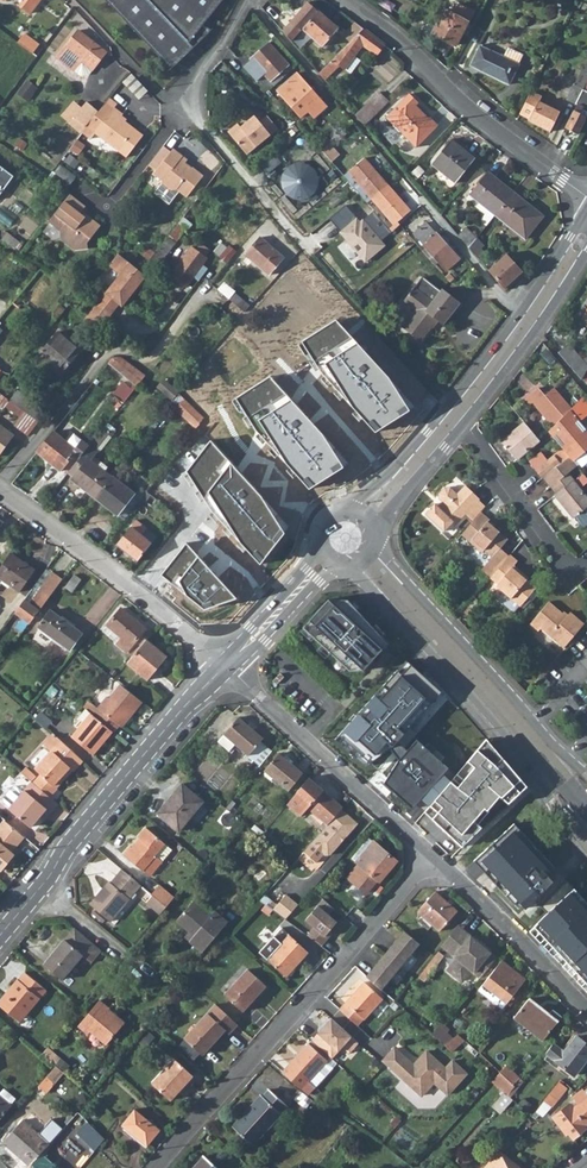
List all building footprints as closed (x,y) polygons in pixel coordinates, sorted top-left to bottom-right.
[(19,6),(28,13),(38,0),(23,0),(19,6)] [(171,68),(211,30),(203,25),(223,0),(106,0),(171,68)] [(309,1),(282,31),(290,41),(302,28),(317,10),(309,1)] [(421,26),(432,32),(456,44),(470,19),(464,16),(462,19),(445,9),(439,20),(428,14),(421,26)] [(317,10),(302,28),(321,47),(338,28),(317,10)] [(362,28),(318,73),(324,79),(339,64),(344,68),(361,43),(376,53),(384,44),(362,28)] [(77,30),(64,47),(72,54),(66,61),(76,69),(82,62),(92,69),(105,52),(77,30)] [(23,33),(16,41),(32,53),(38,45),(23,33)] [(267,43),(250,59),(270,80),(288,65),(267,43)] [(479,44),(470,65),(508,84),(519,63),(479,44)] [(510,47),(506,54),(521,61),(524,54),(510,47)] [(574,103),(586,78),(586,62),(567,100),(574,103)] [(145,85),(132,71),(124,79),(139,96),(148,88),(145,85)] [(297,74),(278,91),(300,116),(306,110),(312,117),(325,105),(297,74)] [(30,99),(39,86),(28,78),(19,92),(30,99)] [(574,103),(576,104),(564,128),(575,134),(585,116),(579,112),(586,96),(586,78),(574,103)] [(530,89),(518,113),(529,118),(528,120),(549,131),(559,111),(538,100),(541,94),(530,89)] [(377,91),(354,114),(363,125),(387,101),(377,91)] [(408,93),(385,116),(414,145),(436,123),(428,116),(427,117),(413,104),(416,101),(408,93)] [(83,129),(91,136),(96,130),(128,154),(144,132),(121,115),(124,111),(114,104),(117,100),(109,94),(96,113),(90,120),(83,129)] [(71,119),(75,122),(81,113),(90,120),(96,113),(84,103),(71,119)] [(81,113),(75,122),(83,129),(90,120),(81,113)] [(266,115),(259,120),(253,114),(242,124),(259,142),(277,128),(266,115)] [(259,142),(242,124),(240,126),(237,123),(227,130),(246,153),(259,142)] [(449,138),(431,162),(455,180),(473,156),(449,138)] [(74,163),(85,144),(77,139),(66,159),(74,163)] [(328,144),(320,150),(330,162),(337,155),(328,144)] [(163,146),(147,165),(165,179),(161,183),(170,190),(175,188),(186,197),(203,176),(193,168),(192,170),(180,160),(182,157),(173,150),(171,152),(163,146)] [(303,157),(276,178),(298,204),(324,183),(303,157)] [(355,164),(343,176),(367,203),(388,184),(368,162),(360,169),(355,164)] [(468,191),(494,212),(512,189),(485,168),(468,191)] [(388,184),(367,203),(391,231),(403,220),(399,215),(408,208),(388,184)] [(512,189),(494,212),(524,235),(537,218),(531,213),(535,207),(512,189)] [(71,192),(66,199),(72,204),(78,197),(71,192)] [(72,204),(66,199),(50,219),(61,228),(62,238),(76,249),(90,247),(89,240),(102,223),(90,214),(86,214),(82,211),(87,204),(78,197),(72,204)] [(425,249),(422,252),(429,260),(432,257),(444,270),(457,257),(426,222),(412,234),(425,249)] [(482,244),(465,226),(457,233),(477,257),(483,251),(479,247),(482,244)] [(377,228),(367,236),(375,245),(385,237),(377,228)] [(167,236),(146,264),(152,270),(174,242),(167,236)] [(367,236),(362,240),(371,250),(375,245),(367,236)] [(375,245),(371,250),(373,252),(387,240),(385,237),(375,245)] [(259,238),(244,255),(266,275),(282,258),(259,238)] [(192,245),(169,275),(184,286),(193,275),(198,280),(207,267),(202,263),(207,257),(192,245)] [(487,269),(504,289),(523,273),(514,262),(506,252),(487,269)] [(120,274),(105,293),(118,303),(120,305),(144,275),(140,271),(117,253),(109,264),(108,264),(120,274)] [(407,296),(403,301),(415,310),(406,322),(416,329),(411,336),(420,342),(433,325),(436,321),(442,326),(459,303),(441,289),(439,291),(421,277),(407,296)] [(105,293),(96,304),(109,314),(118,303),(105,293)] [(233,294),(227,300),(243,313),(248,306),(233,294)] [(96,304),(84,321),(98,335),(103,329),(100,327),(109,314),(96,304)] [(335,321),(302,342),(320,368),(333,383),(348,401),(356,410),(374,430),(410,410),(388,377),(335,321)] [(406,322),(402,328),(411,336),(416,329),(406,322)] [(58,333),(38,355),(60,374),(80,351),(58,333)] [(113,357),(108,363),(136,385),(142,377),(144,375),(127,361),(121,356),(113,357)] [(270,377),(237,398),(255,428),(267,442),(273,448),(285,460),(309,490),(343,466),(339,460),(322,432),(304,413),(270,377)] [(178,390),(163,379),(157,386),(172,398),(177,392),(178,390)] [(526,396),(553,428),(571,410),(552,387),(543,395),(536,387),(526,396)] [(17,391),(6,406),(21,417),(15,424),(26,432),(42,410),(17,391)] [(196,427),(204,416),(186,400),(184,398),(175,408),(196,427)] [(549,432),(569,458),(574,463),(586,452),(586,433),(579,422),(586,415),(586,410),(580,401),(571,410),(553,428),(549,432)] [(522,422),(517,427),(500,441),(515,459),(537,440),(522,422)] [(15,437),(0,425),(0,456),(15,437)] [(53,432),(37,452),(61,471),(63,468),(68,472),(89,446),(81,440),(74,448),(53,432)] [(211,441),(187,471),(211,509),(218,517),(236,537),(259,563),(285,532),(260,495),(211,441)] [(89,446),(68,472),(74,477),(72,480),(94,498),(115,472),(113,470),(108,475),(90,461),(96,452),(89,446)] [(535,470),(541,478),(543,477),(560,464),(554,456),(535,470)] [(543,477),(555,491),(553,493),(572,516),(586,504),(586,499),(568,475),(578,467),(574,463),(569,458),(560,464),(543,477)] [(115,472),(94,498),(118,516),(135,495),(114,478),(118,474),(115,472)] [(464,514),(472,520),(480,511),(484,505),(476,499),(477,497),(463,486),(455,495),(448,489),(443,490),(437,497),(438,503),(441,505),(437,509),(434,506),(425,516),(444,532),(452,522),(455,525),(464,514)] [(572,516),(580,525),(586,519),(586,504),(572,516)] [(472,520),(460,534),(481,551),(483,548),(492,555),(481,568),(490,576),(508,554),(499,547),(506,538),(486,521),(488,518),(480,511),(472,520)] [(130,527),(116,545),(137,561),(151,544),(130,527)] [(186,544),(163,575),(171,581),(175,581),(182,591),(185,595),(204,609),(237,599),(186,544)] [(508,554),(490,576),(496,582),(496,584),(502,589),(519,604),(535,586),(520,573),(522,571),(514,563),(518,559),(510,552),(508,554)] [(19,591),(34,570),(10,553),(0,567),(0,578),(19,591)] [(24,599),(15,611),(31,623),(62,579),(52,571),(30,603),(24,599)] [(74,574),(65,586),(72,591),(80,578),(74,574)] [(513,610),(519,604),(502,589),(496,596),(513,610)] [(325,600),(300,628),(347,671),(361,670),(386,643),(372,629),(359,623),(363,619),(344,600),(325,600)] [(538,627),(562,646),(583,622),(568,610),(564,615),(547,601),(528,622),(536,629),(538,627)] [(136,640),(142,645),(146,640),(151,633),(121,608),(102,630),(126,651),(136,640)] [(50,610),(38,626),(70,649),(82,633),(50,610)] [(142,645),(127,663),(148,680),(167,657),(146,640),(142,645)] [(383,680),(367,698),(397,726),(413,708),(383,680)] [(101,709),(94,717),(112,732),(113,732),(119,725),(122,727),(142,702),(120,684),(108,698),(106,697),(98,707),(101,709)] [(94,717),(86,710),(78,719),(83,723),(71,738),(92,756),(112,732),(94,717)] [(238,717),(224,734),(235,744),(249,755),(263,738),(238,717)] [(408,729),(390,749),(405,763),(408,763),(411,766),(409,768),(411,771),(431,750),(408,729)] [(235,744),(224,734),(219,740),(229,750),(235,744)] [(526,789),(483,739),(428,806),(436,813),(430,820),(462,850),(480,829),(476,825),(500,798),(506,805),(526,789)] [(82,761),(60,741),(36,770),(56,787),(65,776),(63,775),(70,768),(74,771),(82,761)] [(431,750),(411,771),(425,784),(445,763),(431,750)] [(279,752),(265,769),(289,790),(303,772),(279,752)] [(10,805),(8,807),(29,824),(38,815),(44,808),(48,811),(56,801),(31,780),(22,790),(10,805)] [(182,784),(157,813),(178,831),(203,802),(182,784)] [(301,803),(327,825),(341,809),(343,806),(317,784),(301,803)] [(10,805),(22,790),(17,786),(13,786),(4,797),(5,801),(10,805)] [(327,825),(312,841),(326,854),(330,854),(358,823),(341,809),(327,825)] [(2,869),(14,855),(10,851),(23,835),(4,818),(0,823),(0,868),(2,869)] [(517,818),(472,860),(529,918),(567,881),(517,818)] [(131,845),(124,853),(144,869),(144,868),(149,873),(161,858),(157,854),(166,842),(146,826),(139,836),(140,837),(133,846),(131,845)] [(264,831),(260,836),(268,843),(276,850),(281,845),(264,831)] [(380,881),(397,861),(369,837),(352,858),(359,864),(347,877),(366,893),(377,879),(380,881)] [(140,884),(122,868),(112,880),(110,880),(92,902),(112,919),(130,896),(140,884)] [(159,884),(152,893),(153,894),(166,905),(174,897),(159,884)] [(417,911),(439,931),(457,912),(435,891),(417,911)] [(153,894),(147,901),(160,913),(166,905),(153,894)] [(534,924),(586,982),(586,915),(567,894),(534,924)] [(264,895),(260,900),(268,906),(272,902),(264,895)] [(286,895),(273,909),(285,919),(298,905),(286,895)] [(208,905),(197,896),(176,920),(194,936),(189,942),(203,953),(229,923),(215,912),(211,916),(203,910),(208,905)] [(313,928),(307,935),(321,947),(332,935),(329,931),(336,922),(328,915),(334,909),(322,900),(304,921),(313,928)] [(298,905),(285,919),(292,924),(305,908),(299,903),(298,905)] [(457,925),(441,945),(448,950),(464,931),(457,925)] [(400,967),(418,944),(403,930),(384,953),(400,967)] [(496,958),(464,931),(448,950),(457,958),(447,969),(461,981),(471,969),(480,977),(496,958)] [(290,934),(267,959),(286,976),(309,951),(290,934)] [(66,937),(45,962),(63,978),(84,952),(66,937)] [(424,981),(429,976),(443,956),(444,956),(439,952),(419,977),(424,981)] [(381,989),(400,967),(384,953),(366,976),(381,989)] [(501,961),(482,984),(506,1003),(525,979),(501,961)] [(247,970),(224,995),(242,1011),(265,986),(247,970)] [(16,1018),(22,1011),(25,1014),(46,989),(25,971),(18,979),(17,978),(0,998),(0,1005),(16,1018)] [(363,982),(339,1009),(356,1025),(363,1018),(364,1019),(382,999),(363,982)] [(528,999),(513,1018),(542,1041),(557,1021),(528,999)] [(123,1024),(107,1011),(109,1009),(109,1008),(99,1000),(78,1026),(88,1035),(90,1031),(106,1045),(123,1024)] [(238,1026),(215,1005),(184,1038),(202,1055),(225,1030),(230,1034),(238,1026)] [(331,1018),(311,1040),(331,1058),(341,1048),(349,1054),(357,1044),(331,1018)] [(441,1022),(432,1033),(439,1040),(449,1029),(441,1022)] [(554,1060),(573,1075),(586,1057),(586,1046),(575,1037),(563,1052),(561,1050),(555,1059),(554,1060)] [(331,1058),(311,1040),(283,1071),(302,1087),(309,1094),(336,1063),(331,1058)] [(394,1047),(380,1061),(420,1098),(433,1085),(446,1097),(468,1074),(452,1059),(445,1067),(425,1050),(412,1063),(394,1047)] [(174,1059),(152,1084),(170,1100),(192,1076),(174,1059)] [(38,1086),(45,1093),(63,1072),(55,1066),(45,1077),(38,1086)] [(507,1066),(500,1073),(513,1085),(520,1078),(507,1066)] [(500,1073),(491,1084),(502,1094),(507,1097),(514,1088),(515,1086),(513,1085),(500,1073)] [(559,1079),(538,1107),(543,1111),(549,1104),(551,1106),(566,1088),(562,1084),(563,1082),(559,1079)] [(259,1097),(232,1127),(253,1145),(287,1106),(268,1089),(260,1098),(259,1097)] [(582,1089),(572,1097),(578,1104),(572,1108),(569,1104),(554,1115),(574,1140),(586,1130),(583,1127),(586,1124),(586,1096),(582,1089)] [(9,1105),(0,1097),(0,1115),(9,1105)] [(134,1109),(121,1125),(146,1145),(159,1129),(134,1109)] [(69,1122),(78,1130),(88,1120),(79,1112),(69,1122)] [(22,1121),(38,1134),(45,1126),(29,1113),(22,1121)] [(2,1141),(29,1166),(40,1154),(48,1144),(38,1134),(22,1121),(21,1119),(2,1141)] [(87,1122),(77,1134),(94,1151),(95,1150),(104,1139),(87,1122)] [(484,1167),(520,1167),(498,1151),(486,1166),(484,1167)] [(27,1167),(56,1167),(40,1154),(29,1166),(27,1167)] [(199,1163),(204,1167),(216,1167),(204,1157),(199,1163)]
